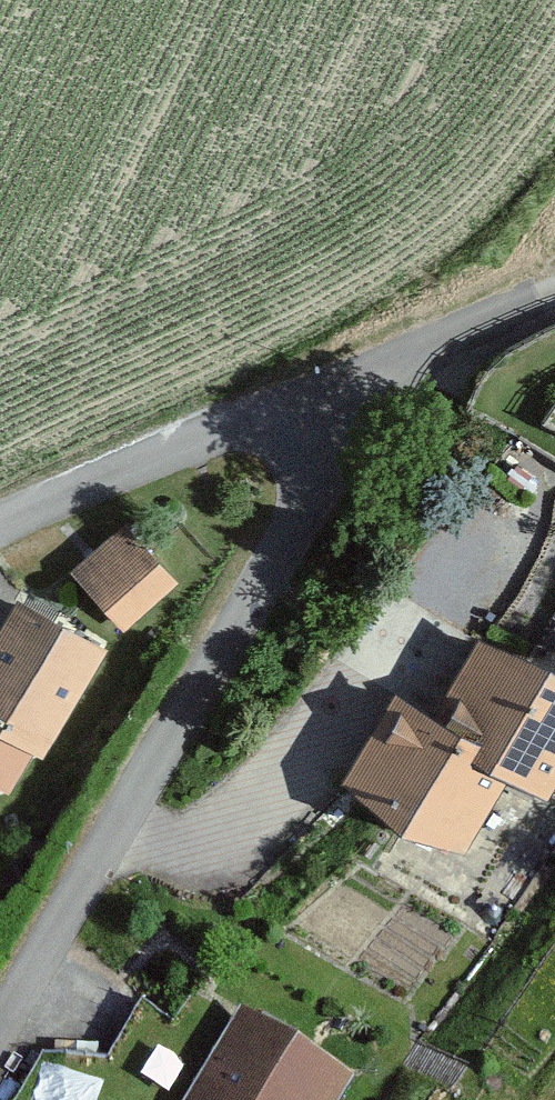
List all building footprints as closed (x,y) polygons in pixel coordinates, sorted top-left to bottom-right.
[(132,524),(51,600),(43,607),(111,643),(186,577),(132,524)] [(0,614),(0,720),(54,749),(111,643),(43,607),(13,591),(0,614)] [(419,710),(515,757),(554,776),(554,662),(465,617),(419,710)] [(380,683),(333,767),(468,842),(515,757),(419,710),(380,683)] [(187,1099),(347,1099),(361,1076),(243,1006),(187,1099)]
